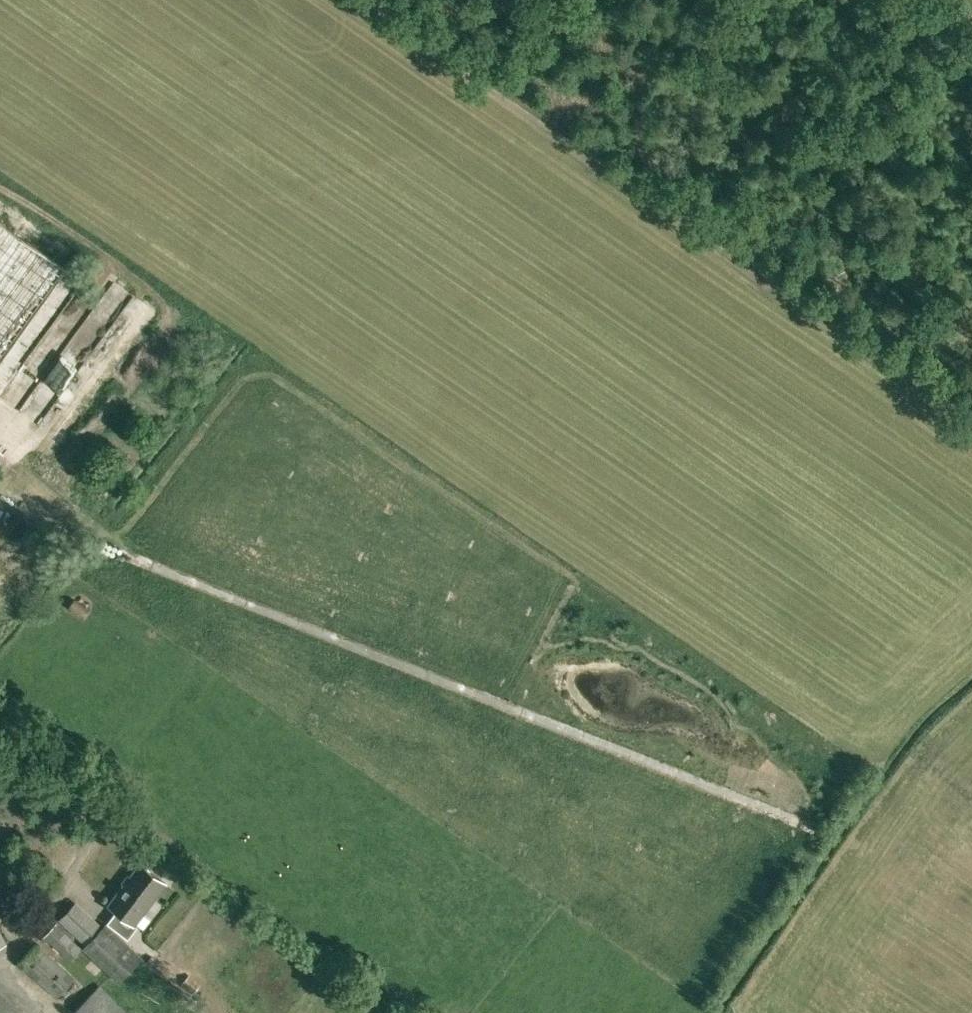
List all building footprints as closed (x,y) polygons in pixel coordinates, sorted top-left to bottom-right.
[(36,360),(19,349),(0,380),(0,392),(12,399),(36,360)] [(92,367),(87,375),(114,391),(119,382),(92,367)] [(10,455),(0,448),(0,468),(10,455)] [(22,532),(27,522),(5,510),(0,519),(0,520),(22,532)] [(0,532),(0,537),(17,546),(21,536),(3,527),(0,532)] [(124,884),(109,905),(116,910),(134,924),(165,883),(140,863),(131,876),(124,884)] [(102,928),(75,903),(60,919),(87,944),(100,930),(102,928)] [(70,960),(82,946),(74,939),(56,923),(43,936),(62,952),(70,960)] [(105,924),(102,928),(100,930),(87,944),(84,948),(119,981),(141,957),(105,924)] [(57,997),(75,977),(36,942),(18,963),(57,997)] [(189,976),(181,984),(182,985),(191,994),(199,986),(189,976)] [(0,993),(0,1012),(20,1012),(0,993)]
